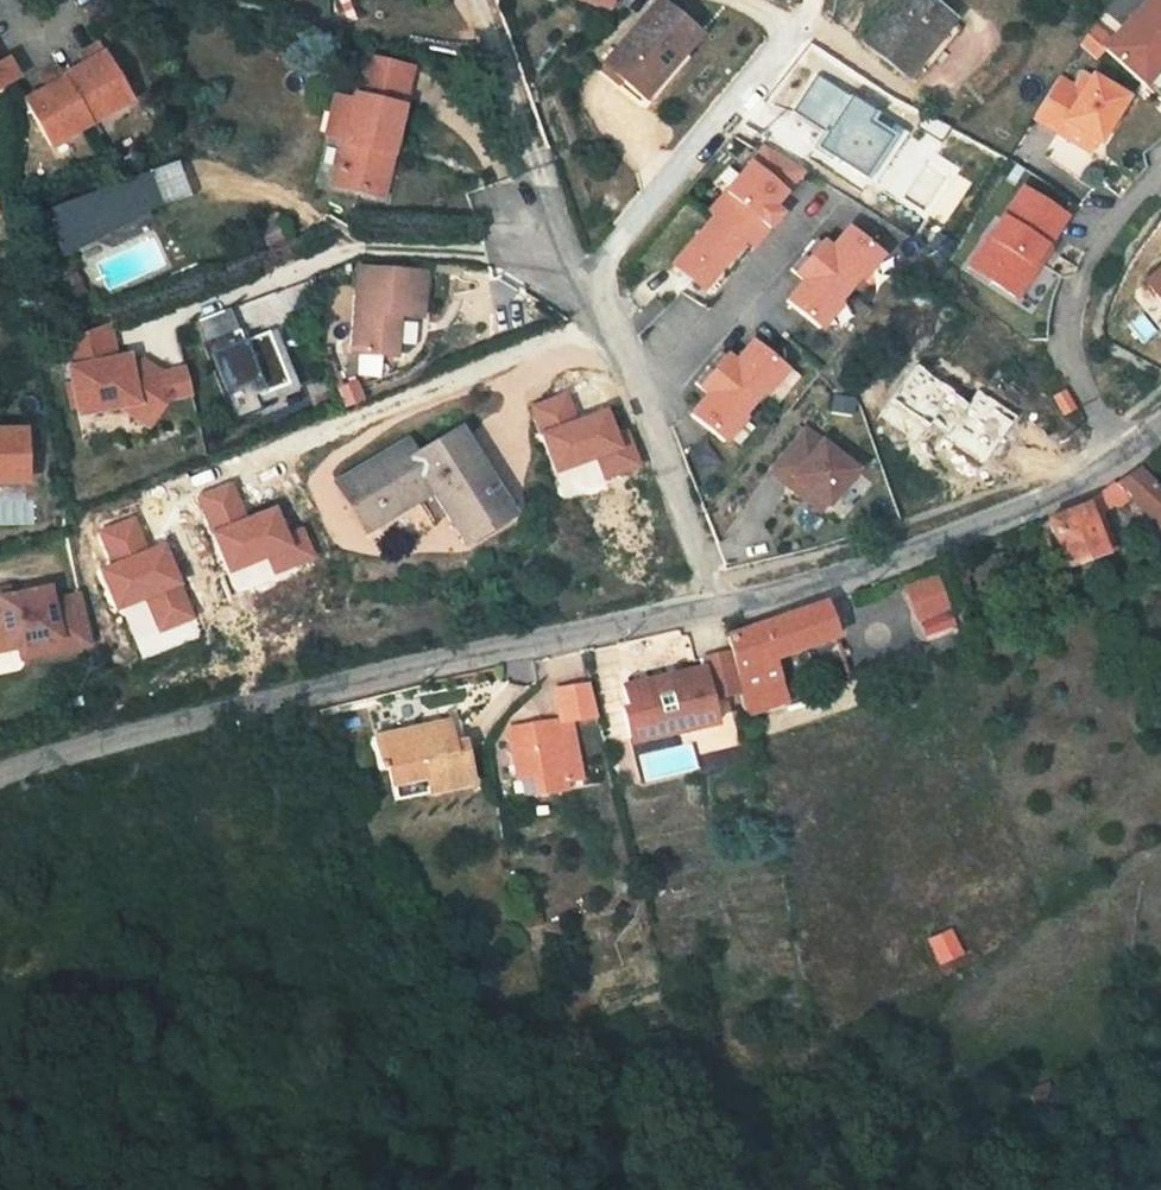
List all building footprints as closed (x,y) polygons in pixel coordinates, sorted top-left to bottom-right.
[(645,94),(695,30),(657,0),(656,0),(605,63),(645,94)] [(862,43),(903,75),(947,18),(924,0),(895,0),(862,43)] [(1140,87),(1160,65),(1160,0),(1149,0),(1113,39),(1101,51),(1101,52),(1140,87)] [(1113,39),(1094,20),(1084,36),(1101,51),(1113,39)] [(1101,51),(1084,36),(1077,48),(1091,63),(1101,52),(1101,51)] [(75,145),(95,135),(91,126),(109,116),(115,124),(134,114),(127,102),(130,100),(105,55),(86,65),(65,77),(47,87),(30,97),(37,109),(34,110),(54,147),(71,139),(75,145)] [(345,138),(338,167),(347,169),(344,184),(378,192),(390,153),(400,155),(412,105),(402,102),(410,68),(366,55),(355,101),(345,138)] [(18,78),(7,62),(0,66),(0,90),(18,78)] [(1140,87),(1149,96),(1160,83),(1160,65),(1140,87)] [(1056,80),(1031,120),(1053,135),(1061,122),(1091,142),(1094,144),(1122,100),(1090,79),(1079,95),(1056,80)] [(327,134),(345,138),(355,101),(335,97),(327,134)] [(1091,142),(1061,122),(1053,135),(1083,154),(1091,142)] [(767,140),(712,204),(720,211),(747,236),(760,247),(788,212),(778,205),(808,166),(767,140)] [(179,159),(151,170),(163,203),(191,193),(179,159)] [(163,203),(151,170),(54,208),(57,218),(51,220),(64,258),(163,203)] [(1057,225),(1015,199),(969,273),(992,287),(985,297),(1008,311),(1028,280),(1023,277),(1057,225)] [(747,236),(720,211),(674,265),(702,288),(747,236)] [(833,245),(819,233),(793,264),(807,276),(789,298),(822,325),(884,250),(851,223),(833,245)] [(1140,284),(1160,311),(1160,268),(1140,284)] [(414,316),(417,275),(355,269),(347,356),(402,361),(407,316),(414,316)] [(79,273),(52,285),(60,304),(87,292),(79,273)] [(992,287),(969,273),(963,283),(985,297),(992,287)] [(203,319),(210,339),(236,331),(228,309),(203,319)] [(210,339),(240,417),(266,407),(259,389),(292,376),(272,324),(247,333),(245,328),(236,331),(210,339)] [(108,325),(64,342),(74,410),(132,398),(141,387),(169,404),(191,398),(184,369),(161,375),(144,364),(123,365),(122,359),(114,361),(108,325)] [(738,358),(725,347),(699,378),(713,389),(695,411),(727,439),(789,364),(756,336),(738,358)] [(964,404),(950,394),(951,392),(915,366),(892,399),(928,425),(931,420),(946,430),(964,404)] [(141,387),(132,398),(159,415),(169,404),(141,387)] [(600,455),(608,477),(640,465),(627,431),(619,434),(608,408),(578,419),(568,392),(533,405),(559,471),(600,455)] [(1015,417),(978,392),(945,439),(982,464),(1015,417)] [(1052,398),(1062,418),(1074,412),(1063,392),(1052,398)] [(856,471),(804,427),(768,469),(787,484),(792,478),(826,506),(856,471)] [(338,481),(366,528),(432,488),(463,540),(510,512),(460,429),(415,456),(405,440),(338,481)] [(0,435),(0,486),(21,486),(23,435),(0,435)] [(1160,491),(1136,464),(1101,489),(1114,505),(1126,497),(1142,513),(1141,528),(1160,534),(1160,491)] [(270,552),(278,572),(312,557),(301,532),(292,536),(278,504),(249,516),(236,485),(202,499),(231,568),(270,552)] [(1055,555),(1095,543),(1081,504),(1077,507),(1044,519),(1055,555)] [(147,597),(160,629),(194,615),(166,545),(148,552),(135,520),(102,533),(115,566),(103,570),(118,608),(147,597)] [(948,621),(940,588),(913,595),(921,630),(948,621)] [(7,594),(0,596),(0,652),(18,649),(57,641),(59,652),(89,646),(80,597),(50,603),(48,592),(8,600),(7,594)] [(835,637),(823,603),(725,637),(742,694),(781,678),(774,659),(835,637)] [(57,641),(18,649),(20,660),(59,652),(57,641)] [(735,687),(728,653),(696,660),(698,669),(629,684),(632,705),(625,707),(634,738),(717,719),(714,693),(735,687)] [(563,717),(568,716),(594,714),(585,674),(555,679),(563,717)] [(781,678),(742,694),(749,714),(788,699),(781,678)] [(390,800),(461,785),(448,713),(429,716),(430,729),(372,742),(378,772),(385,769),(390,800)] [(563,717),(533,723),(535,739),(511,744),(517,778),(509,782),(515,802),(564,790),(564,778),(587,774),(580,741),(572,742),(568,716),(563,717)] [(535,739),(533,723),(508,728),(511,744),(535,739)] [(934,968),(962,954),(948,927),(920,941),(934,968)]
